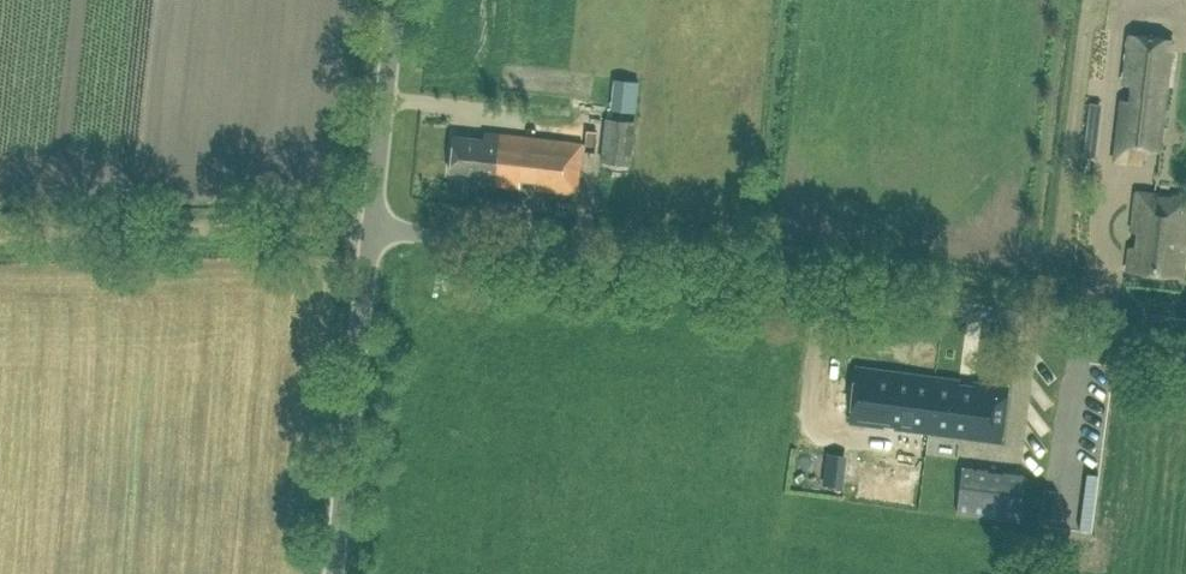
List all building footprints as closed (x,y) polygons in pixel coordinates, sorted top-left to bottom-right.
[(1118,97),(1111,160),(1126,163),(1126,162),(1143,164),(1145,150),(1161,151),(1175,37),(1125,31),(1120,83),(1129,84),(1127,98),(1118,97)] [(631,163),(636,119),(605,115),(600,158),(631,163)] [(519,185),(524,134),(484,130),(483,136),(454,133),(450,171),(479,174),(478,180),(519,185)] [(524,134),(519,185),(576,190),(581,140),(524,134)] [(1185,230),(1185,195),(1134,190),(1127,269),(1182,274),(1185,230)] [(474,195),(473,206),(497,208),(498,198),(474,195)] [(929,430),(935,376),(858,367),(851,420),(929,430)] [(929,430),(1000,439),(1007,386),(973,381),(973,384),(958,382),(959,379),(935,376),(929,430)] [(786,445),(786,461),(804,461),(804,445),(786,445)] [(823,464),(845,467),(847,452),(825,449),(823,464)] [(1020,520),(1025,473),(962,465),(956,512),(1020,520)] [(865,490),(860,471),(846,474),(851,494),(865,490)]
